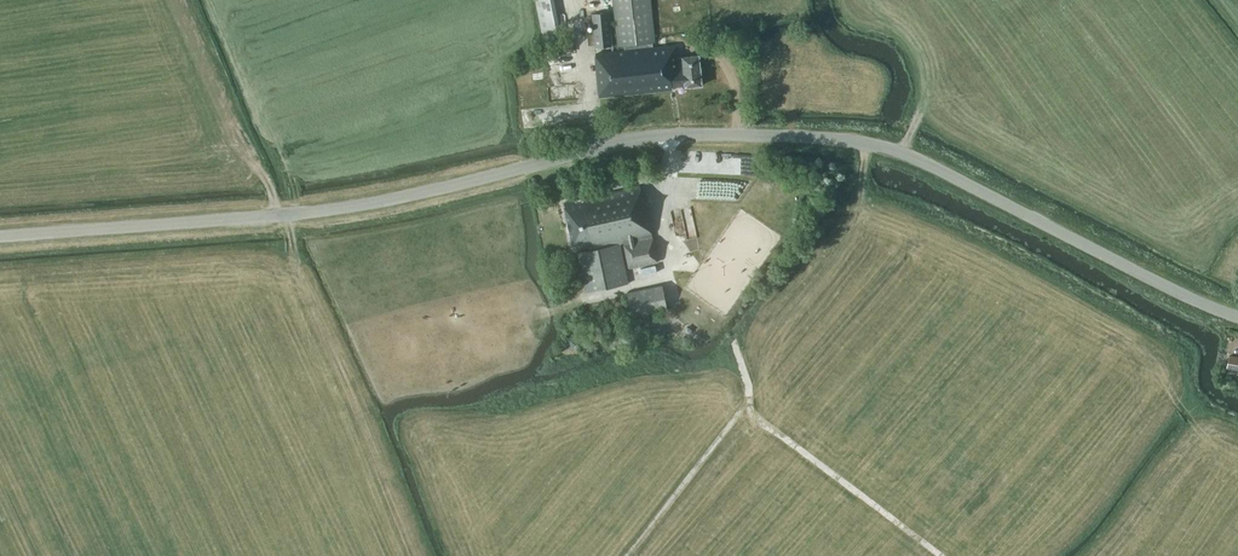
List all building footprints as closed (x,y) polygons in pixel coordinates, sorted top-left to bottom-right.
[(555,0),(536,0),(541,32),(559,29),(555,0)] [(624,51),(595,54),(599,97),(672,90),(672,87),(684,85),(684,87),(701,85),(698,55),(676,57),(675,45),(651,48),(651,43),(654,42),(650,0),(612,0),(617,46),(623,45),(624,51)] [(594,48),(611,46),(608,12),(591,14),(593,31),(586,32),(588,46),(594,45),(594,48)] [(562,203),(565,213),(570,238),(572,250),(592,246),(593,249),(577,253),(586,293),(627,284),(619,244),(623,243),(628,268),(657,262),(643,198),(642,199),(639,186),(586,198),(586,197),(575,200),(562,203)] [(571,295),(579,294),(576,282),(569,284),(571,295)] [(631,317),(666,310),(661,284),(626,291),(631,317)] [(575,345),(580,336),(572,331),(567,339),(575,345)] [(1228,355),(1226,367),(1237,369),(1237,357),(1228,355)]
